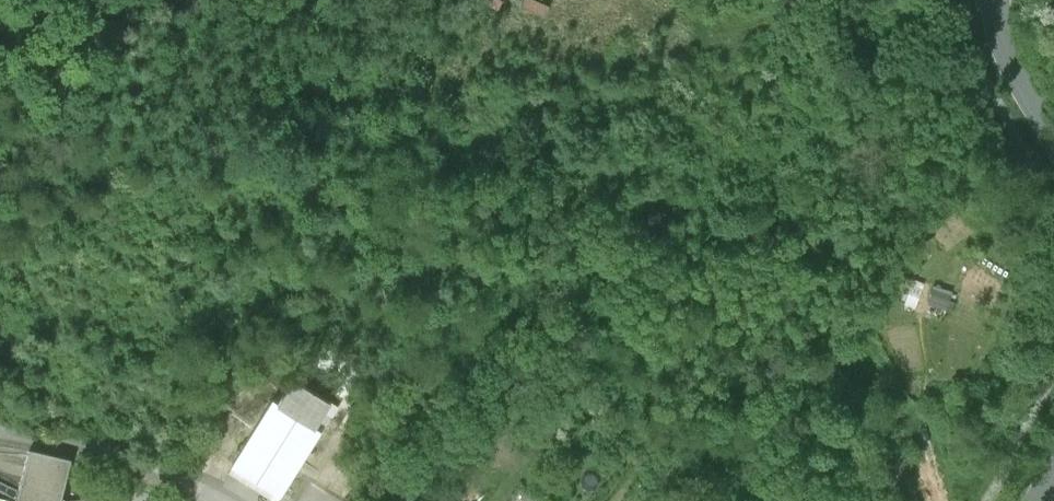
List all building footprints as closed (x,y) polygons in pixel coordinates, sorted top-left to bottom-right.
[(273,401),(232,467),(280,496),(337,405),(294,378),(277,404),(273,401)] [(16,500),(60,500),(71,460),(30,449),(16,500)]
